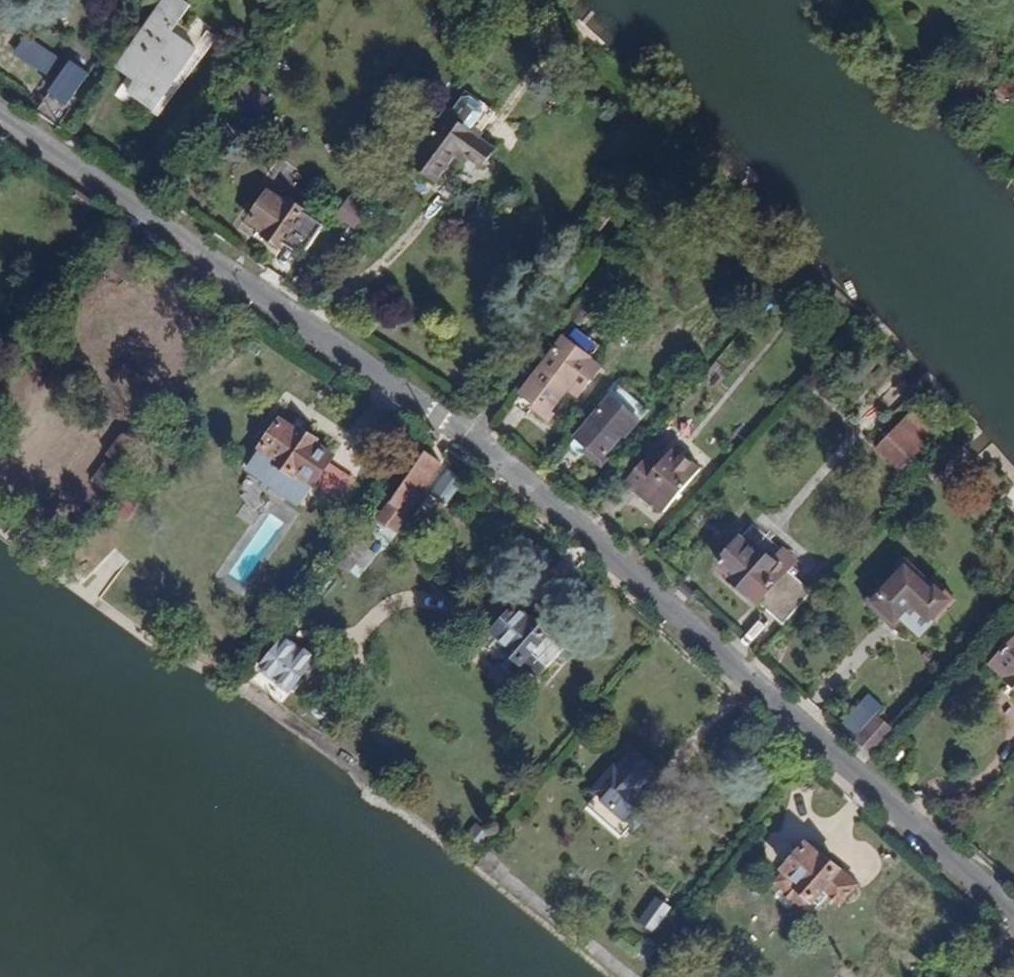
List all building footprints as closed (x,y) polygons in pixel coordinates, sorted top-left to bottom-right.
[(177,0),(167,0),(116,69),(136,83),(128,94),(154,113),(176,83),(174,81),(194,51),(170,35),(188,8),(177,0)] [(27,34),(13,52),(46,77),(60,59),(27,34)] [(87,76),(70,64),(36,112),(58,127),(72,107),(68,104),(87,76)] [(1009,95),(1000,89),(994,96),(1003,103),(1009,95)] [(496,116),(469,95),(452,118),(447,114),(412,163),(439,182),(457,159),(462,164),(471,152),(487,165),(500,147),(482,133),(496,116)] [(648,136),(634,123),(627,132),(640,144),(648,136)] [(323,228),(286,203),(284,206),(267,195),(248,222),(265,234),(262,237),(280,249),(282,246),(301,259),(323,228)] [(567,387),(541,368),(522,394),(548,413),(567,387)] [(612,400),(638,421),(647,411),(621,389),(612,400)] [(612,400),(609,398),(578,438),(602,458),(621,435),(625,438),(638,421),(612,400)] [(299,428),(296,432),(279,420),(248,469),(302,504),(314,484),(329,461),(333,455),(314,442),(316,439),(299,428)] [(911,459),(889,437),(877,449),(899,471),(911,459)] [(105,492),(137,450),(121,438),(107,456),(110,458),(92,482),(105,492)] [(700,468),(676,448),(660,467),(649,457),(628,483),(664,513),(700,468)] [(441,466),(425,455),(393,503),(409,513),(441,466)] [(341,501),(355,477),(329,461),(314,484),(341,501)] [(372,540),(363,534),(340,563),(349,570),(372,540)] [(781,625),(810,594),(763,549),(757,555),(741,540),(717,566),(734,582),(732,584),(745,596),(748,593),(781,625)] [(905,571),(924,588),(929,583),(905,560),(864,605),(891,630),(900,621),(919,638),(933,623),(928,619),(911,602),(894,620),(875,602),(905,571)] [(924,588),(905,571),(875,602),(894,620),(911,602),(928,619),(945,601),(934,592),(931,595),(924,588)] [(550,634),(516,605),(492,633),(508,647),(505,650),(538,678),(563,650),(550,638),(550,634)] [(313,660),(285,638),(262,668),(290,690),(313,660)] [(991,667),(1013,688),(1013,642),(991,667)] [(892,732),(876,717),(857,738),(872,753),(892,732)] [(643,801),(647,797),(614,769),(593,793),(634,829),(651,809),(643,801)] [(481,831),(476,827),(470,836),(474,839),(481,831)] [(822,857),(819,859),(806,848),(775,885),(805,909),(821,889),(838,903),(855,884),(822,857)] [(669,922),(656,912),(638,933),(651,944),(669,922)]
